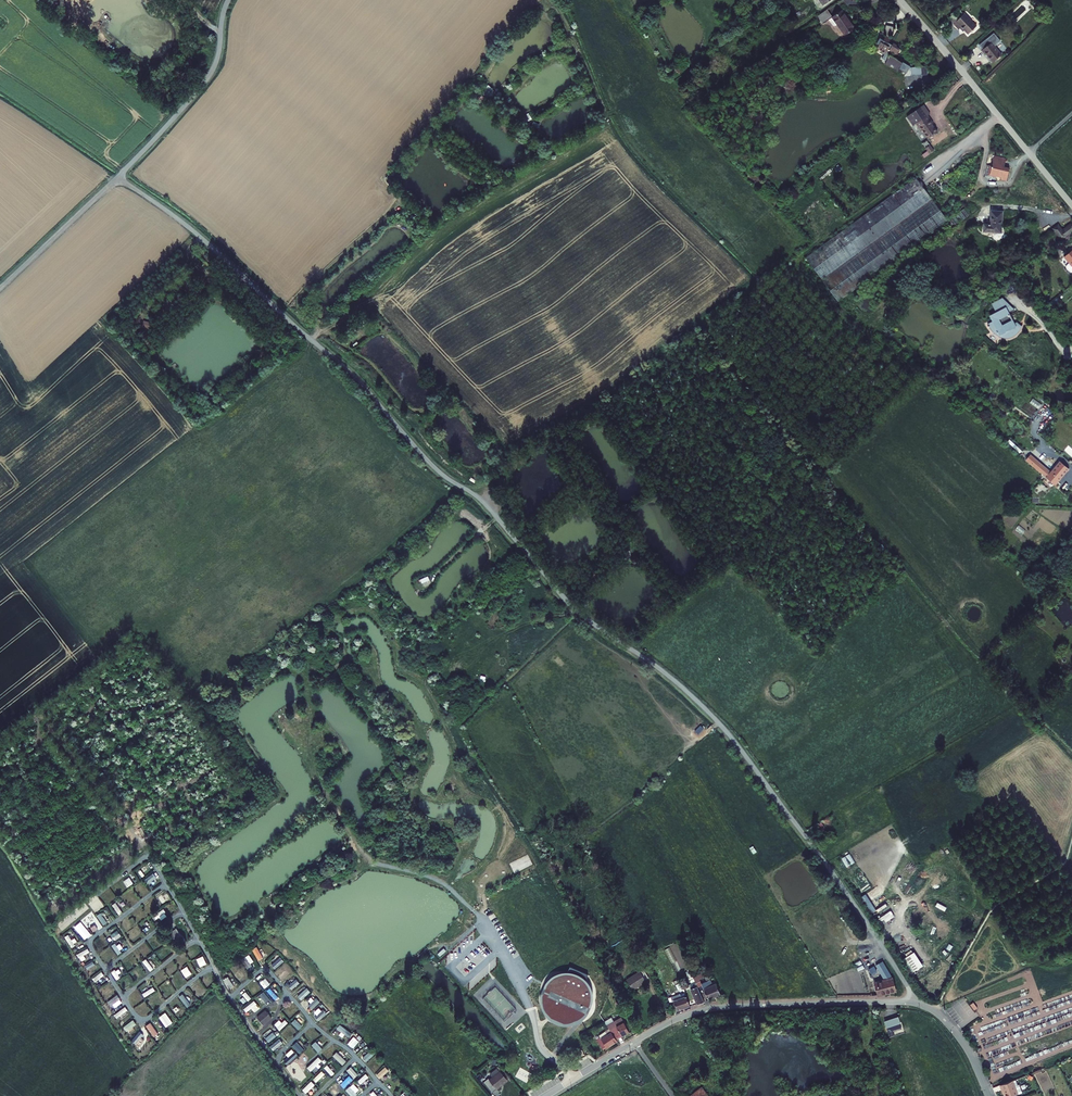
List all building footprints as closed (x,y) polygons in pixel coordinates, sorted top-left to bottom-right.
[(827,14),(835,8),(829,0),(826,2),(821,6),(827,14)] [(1037,10),(1042,6),(1038,0),(1037,0),(1032,4),(1037,10)] [(844,3),(835,9),(848,26),(857,20),(844,3)] [(953,24),(958,29),(960,28),(963,31),(964,30),(968,34),(977,25),(965,13),(963,15),(959,11),(951,18),(955,22),(953,24)] [(878,39),(877,41),(879,44),(878,45),(887,56),(889,55),(894,62),(900,57),(894,50),(893,51),(890,47),(894,44),(891,41),(892,40),(889,35),(887,36),(885,34),(888,32),(887,31),(889,29),(891,30),(895,21),(888,17),(884,24),(885,25),(885,30),(883,31),(880,28),(875,32),(877,34),(875,36),(878,39)] [(985,53),(992,62),(1002,54),(995,45),(1001,40),(994,32),(979,44),(983,48),(981,50),(984,54),(985,53)] [(487,85),(484,89),(488,93),(492,89),(487,85)] [(928,138),(938,131),(927,115),(930,113),(924,104),(906,116),(912,125),(917,122),(928,138)] [(929,154),(934,150),(930,144),(924,147),(929,154)] [(990,166),(988,175),(1002,178),(1001,179),(1007,181),(1010,167),(1004,166),(1006,158),(994,155),(992,166),(990,166)] [(822,277),(932,198),(915,176),(806,255),(822,277)] [(839,301),(949,221),(932,198),(822,277),(839,301)] [(983,222),(983,231),(1002,232),(1003,210),(991,209),(990,223),(983,222)] [(1061,241),(1071,233),(1071,224),(1071,222),(1063,228),(1058,223),(1052,228),(1061,241)] [(1064,257),(1069,263),(1067,265),(1066,267),(1071,273),(1071,250),(1064,257)] [(1020,330),(1022,326),(1016,321),(1015,323),(1013,318),(1002,324),(999,319),(1010,313),(1009,312),(1015,309),(1002,297),(991,303),(995,311),(989,315),(992,321),(987,323),(989,327),(993,331),(996,335),(1001,337),(1005,338),(1010,338),(1014,335),(1018,333),(1020,330)] [(150,331),(152,322),(144,320),(142,329),(150,331)] [(1045,477),(1055,484),(1069,468),(1060,460),(1050,471),(1035,458),(1030,464),(1045,477)] [(699,725),(694,731),(698,734),(703,728),(699,725)] [(116,883),(124,892),(128,889),(119,880),(116,883)] [(118,897),(121,894),(114,885),(110,888),(118,897)] [(859,898),(869,914),(876,910),(865,894),(859,898)] [(118,914),(122,912),(116,903),(112,905),(118,914)] [(164,909),(154,916),(156,919),(166,912),(164,909)] [(885,922),(894,917),(891,911),(881,916),(885,922)] [(97,915),(103,925),(107,923),(101,913),(97,915)] [(93,932),(97,930),(91,920),(87,922),(93,932)] [(126,932),(130,929),(123,920),(120,922),(126,932)] [(127,934),(129,937),(140,930),(138,926),(127,934)] [(176,928),(167,934),(173,943),(182,936),(176,928)] [(71,948),(75,945),(68,934),(64,937),(71,948)] [(111,945),(118,955),(122,952),(115,943),(111,945)] [(670,946),(673,955),(679,953),(681,958),(674,961),(677,969),(686,966),(677,944),(670,946)] [(436,953),(440,956),(447,950),(444,946),(436,953)] [(664,950),(671,964),(676,961),(669,947),(664,950)] [(88,948),(77,955),(79,958),(90,952),(88,948)] [(916,964),(909,952),(897,959),(904,971),(916,964)] [(203,955),(192,963),(195,966),(206,959),(203,955)] [(284,961),(281,958),(272,966),(275,969),(284,961)] [(146,959),(142,961),(150,971),(153,969),(146,959)] [(253,969),(246,959),(242,962),(249,972),(253,969)] [(863,967),(864,969),(866,973),(876,968),(883,979),(870,982),(873,993),(891,989),(889,979),(877,960),(872,964),(870,962),(863,967)] [(183,967),(179,969),(187,980),(191,977),(183,967)] [(547,1011),(551,1015),(556,1019),(561,1021),(567,1022),(573,1021),(579,1019),(583,1016),(587,1011),(590,1006),(592,1000),(592,994),(590,989),(588,984),(586,982),(588,975),(570,967),(567,973),(565,973),(559,975),(554,978),(549,982),(546,987),(544,993),(543,999),(544,1005),(547,1011)] [(647,978),(641,969),(624,979),(630,990),(644,982),(643,980),(647,978)] [(120,978),(115,970),(111,972),(117,981),(120,978)] [(236,970),(232,972),(238,980),(242,977),(236,970)] [(289,973),(287,970),(280,977),(282,979),(289,973)] [(102,972),(92,979),(95,982),(104,975),(102,972)] [(679,978),(683,988),(688,986),(684,976),(679,978)] [(301,982),(298,978),(288,987),(291,991),(301,982)] [(718,991),(713,980),(701,986),(706,997),(718,991)] [(109,983),(99,991),(101,994),(112,987),(109,983)] [(162,986),(158,989),(166,999),(169,996),(162,986)] [(194,986),(191,989),(198,998),(202,995),(194,986)] [(142,994),(144,998),(155,991),(153,987),(142,994)] [(249,991),(253,996),(258,992),(254,987),(249,991)] [(702,998),(696,987),(690,990),(695,1001),(702,998)] [(270,988),(267,991),(275,1000),(278,997),(270,988)] [(310,992),(306,988),(298,996),(302,1000),(310,992)] [(251,998),(246,991),(242,994),(248,1001),(251,998)] [(670,1000),(668,1001),(673,1010),(689,1003),(684,991),(679,993),(679,992),(671,996),(671,994),(669,995),(670,1000)] [(264,992),(260,995),(266,1003),(270,999),(264,992)] [(183,994),(179,997),(187,1008),(191,1005),(183,994)] [(117,995),(107,1003),(110,1006),(120,998),(117,995)] [(320,1002),(316,998),(308,1005),(312,1010),(320,1002)] [(254,1001),(243,1009),(246,1012),(257,1004),(254,1001)] [(973,1002),(969,1005),(974,1011),(978,1008),(973,1002)] [(127,1010),(125,1007),(114,1015),(117,1018),(127,1010)] [(294,1007),(286,1015),(289,1018),(297,1011),(294,1007)] [(181,1008),(174,1014),(177,1017),(184,1012),(181,1008)] [(315,1017),(319,1021),(327,1014),(323,1009),(315,1017)] [(265,1010),(257,1017),(263,1025),(272,1018),(265,1010)] [(879,1018),(882,1025),(885,1033),(889,1031),(888,1027),(897,1024),(895,1020),(892,1012),(879,1018)] [(614,1031),(618,1038),(631,1030),(623,1017),(618,1019),(621,1025),(618,1026),(615,1021),(610,1024),(614,1031)] [(295,1019),(291,1023),(298,1030),(302,1026),(295,1019)] [(288,1023),(285,1020),(276,1027),(279,1031),(288,1023)] [(134,1025),(131,1021),(123,1028),(125,1031),(134,1025)] [(146,1026),(154,1037),(158,1034),(150,1023),(146,1026)] [(323,1025),(326,1031),(332,1028),(330,1023),(323,1025)] [(351,1034),(340,1025),(337,1028),(348,1037),(351,1034)] [(290,1026),(281,1034),(284,1037),(293,1029),(290,1026)] [(139,1031),(132,1042),(135,1044),(143,1034),(139,1031)] [(618,1038),(614,1031),(603,1037),(602,1035),(597,1037),(603,1048),(607,1046),(608,1047),(619,1040),(618,1038)] [(265,1038),(268,1042),(276,1036),(273,1032),(265,1038)] [(317,1032),(306,1041),(309,1045),(320,1035),(317,1032)] [(356,1039),(353,1037),(347,1044),(350,1046),(356,1039)] [(270,1046),(272,1049),(280,1043),(278,1039),(270,1046)] [(322,1049),(316,1041),(311,1045),(318,1053),(322,1049)] [(304,1050),(297,1042),(292,1046),(300,1054),(304,1050)] [(344,1049),(336,1058),(339,1061),(347,1052),(344,1049)] [(363,1058),(366,1062),(374,1055),(370,1051),(363,1058)] [(322,1060),(318,1057),(307,1068),(311,1071),(322,1060)] [(327,1065),(324,1068),(331,1076),(335,1073),(327,1065)] [(358,1076),(350,1067),(346,1070),(354,1079),(358,1076)] [(385,1067),(377,1075),(380,1079),(389,1071),(385,1067)] [(507,1075),(503,1069),(501,1071),(500,1070),(489,1078),(488,1076),(484,1079),(492,1090),(507,1078),(506,1076),(507,1075)] [(325,1074),(322,1071),(313,1079),(316,1082),(325,1074)] [(357,1081),(360,1084),(369,1077),(365,1074),(357,1081)] [(353,1079),(349,1076),(341,1084),(344,1088),(353,1079)] [(998,1083),(1000,1087),(1001,1087),(1004,1095),(1007,1095),(1020,1091),(1017,1084),(1016,1084),(1013,1085),(1011,1078),(998,1083)] [(315,1085),(311,1081),(302,1090),(306,1093),(315,1085)] [(334,1083),(331,1086),(337,1093),(340,1090),(334,1083)] [(690,1095),(692,1095),(706,1095),(710,1093),(703,1084),(690,1095)] [(357,1092),(352,1086),(347,1091),(351,1095),(352,1095),(357,1092)]
